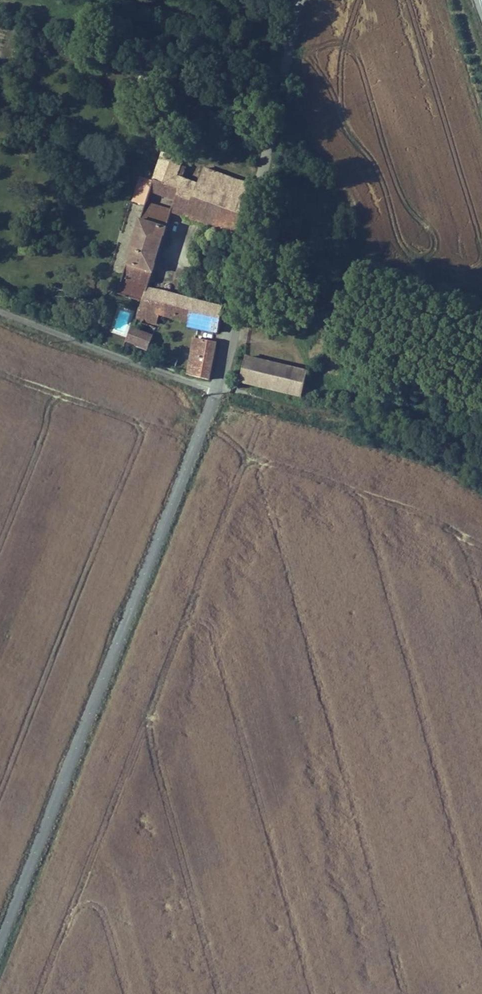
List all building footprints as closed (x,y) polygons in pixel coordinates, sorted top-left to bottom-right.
[(181,159),(159,152),(150,181),(171,187),(181,159)] [(253,182),(204,167),(198,184),(183,179),(179,190),(175,204),(172,214),(241,239),(253,182)] [(175,204),(179,190),(171,187),(150,181),(145,195),(175,204)] [(226,307),(149,287),(170,218),(141,210),(115,292),(140,299),(137,310),(161,318),(163,314),(189,321),(188,326),(220,335),(226,307)] [(113,328),(123,332),(130,313),(123,310),(119,319),(117,318),(113,328)] [(157,332),(159,325),(161,321),(136,314),(132,325),(157,332)] [(127,333),(154,342),(157,332),(132,325),(130,325),(127,333)] [(122,348),(148,358),(154,342),(127,333),(122,348)] [(210,381),(219,341),(200,336),(191,366),(181,363),(179,370),(210,381)] [(303,394),(309,369),(248,354),(242,379),(303,394)] [(169,356),(167,365),(176,367),(178,358),(169,356)]
